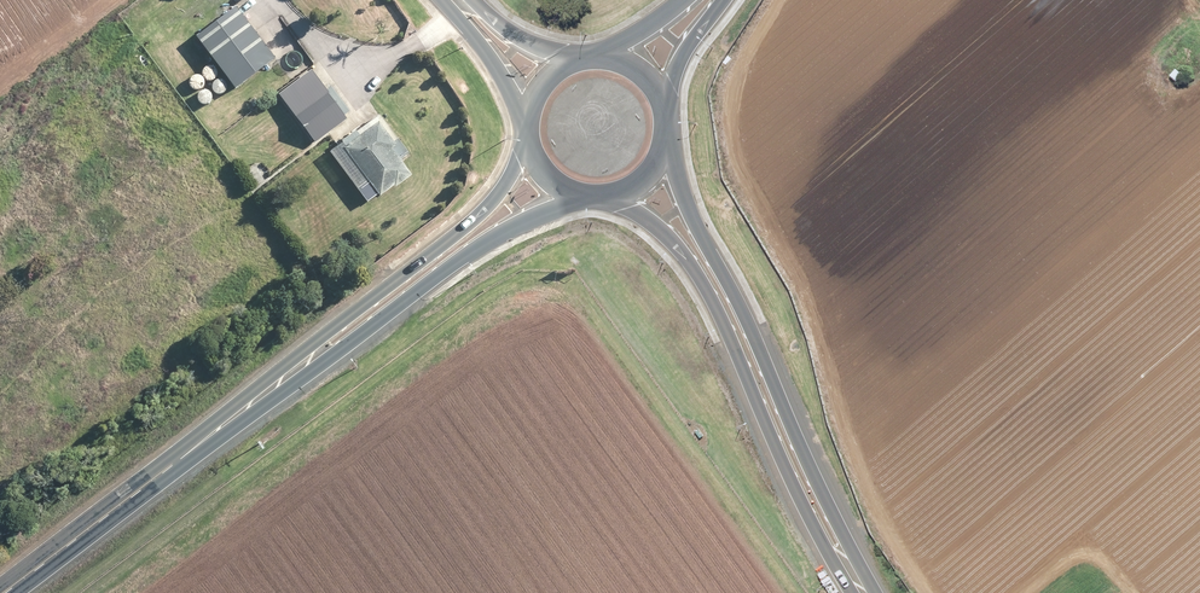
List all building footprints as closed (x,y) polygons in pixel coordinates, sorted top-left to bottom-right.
[(275,59),(240,14),(201,43),(236,89),(275,59)] [(325,92),(311,73),(279,96),(314,144),(350,118),(329,89),(325,92)] [(393,144),(379,124),(360,138),(356,133),(329,153),(368,206),(409,176),(398,160),(407,154),(398,140),(393,144)]
